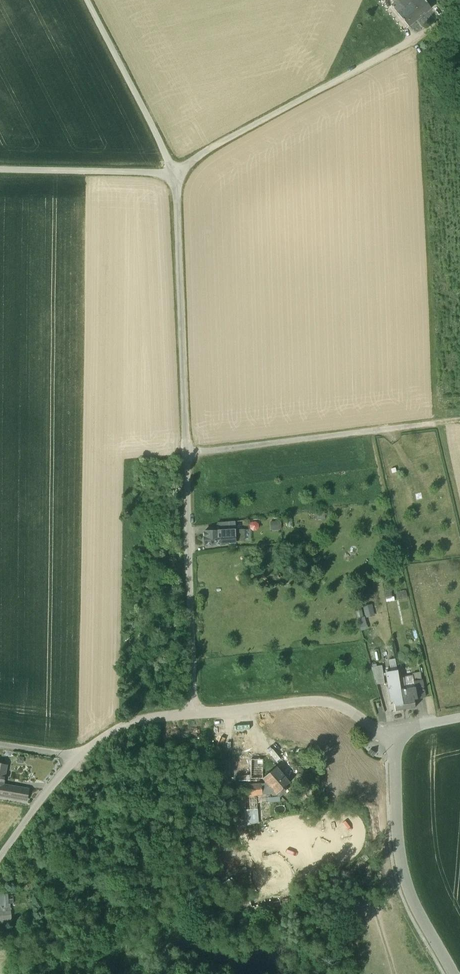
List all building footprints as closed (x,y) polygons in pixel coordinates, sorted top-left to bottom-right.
[(412,0),(398,0),(391,5),(397,12),(412,0)] [(425,0),(412,0),(397,12),(409,26),(431,7),(425,0)] [(279,519),(270,521),(271,530),(280,529),(279,519)] [(228,531),(220,531),(218,531),(204,532),(204,545),(221,545),(228,543),(235,542),(234,530),(228,531)] [(397,591),(397,598),(407,597),(406,590),(397,591)] [(374,614),(370,602),(362,604),(366,616),(374,614)] [(362,608),(355,611),(361,630),(368,628),(362,608)] [(383,665),(373,666),(376,685),(382,684),(386,683),(383,665)] [(397,671),(386,673),(390,702),(394,702),(395,711),(403,710),(400,690),(400,689),(399,678),(397,671)] [(421,676),(412,678),(414,685),(422,683),(421,676)] [(422,683),(414,685),(415,688),(417,699),(425,697),(422,683)] [(405,689),(400,690),(403,710),(415,708),(414,699),(417,699),(415,688),(405,689)] [(263,759),(251,759),(250,779),(262,779),(263,759)] [(26,800),(28,789),(15,787),(15,789),(3,787),(6,765),(0,764),(0,795),(26,800)] [(276,767),(263,778),(265,780),(265,784),(261,784),(262,794),(275,793),(276,794),(277,794),(279,797),(286,791),(283,788),(290,783),(276,767)] [(261,784),(234,787),(235,797),(256,795),(262,794),(261,784)] [(256,795),(235,797),(236,809),(244,809),(257,807),(256,795)] [(257,807),(244,809),(245,823),(259,822),(257,807)] [(0,902),(0,923),(12,922),(10,906),(9,906),(8,893),(1,893),(2,902),(0,902)]
